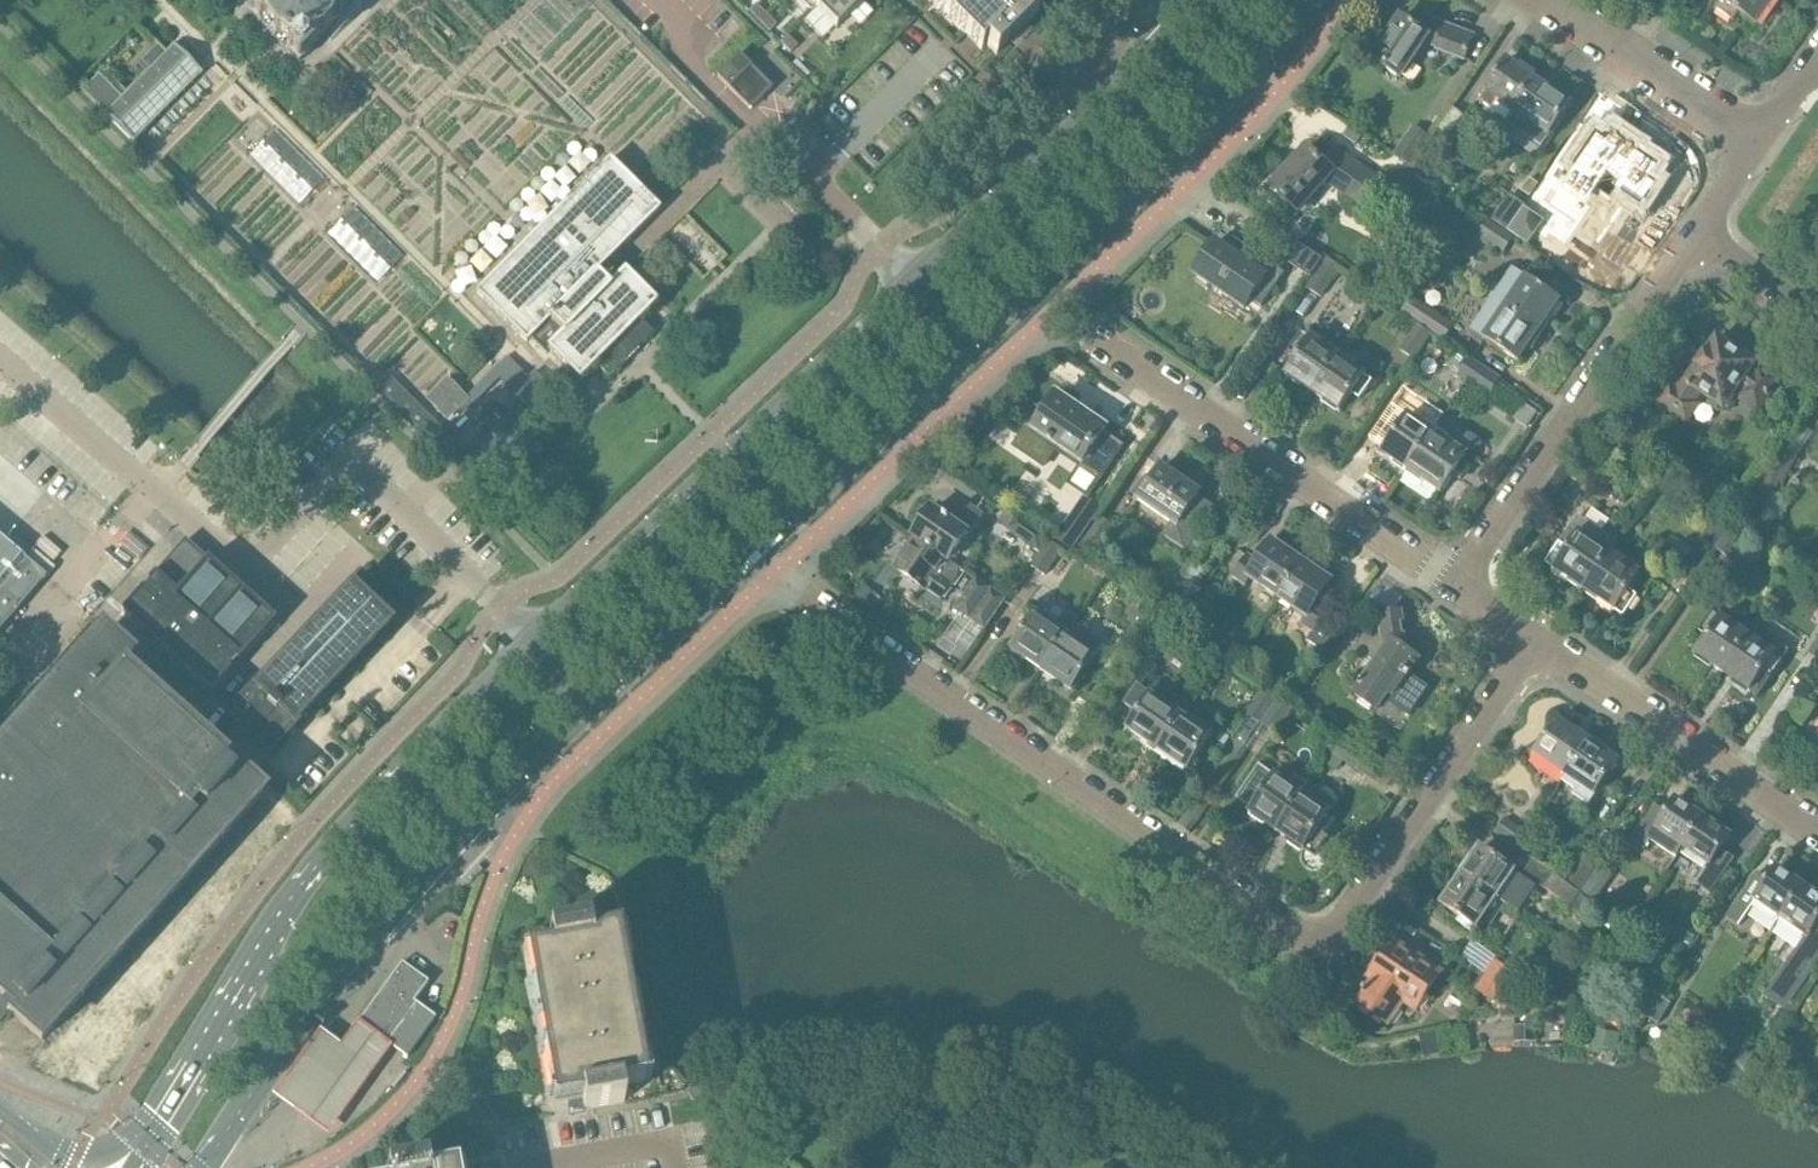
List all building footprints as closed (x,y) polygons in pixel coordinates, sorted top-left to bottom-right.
[(310,51),(309,49),(335,23),(337,24),(349,12),(348,12),(360,0),(264,0),(261,2),(260,0),(248,12),(260,25),(262,23),(288,49),(287,51),(299,63),(310,51)] [(811,12),(816,7),(823,0),(799,0),(811,12)] [(816,7),(836,29),(850,15),(852,17),(862,6),(861,4),(865,0),(823,0),(816,7)] [(981,51),(987,46),(996,55),(1009,43),(1014,48),(1031,31),(1026,25),(1039,13),(1029,3),(1032,0),(930,0),(981,51)] [(1722,1),(1717,9),(1734,21),(1739,13),(1757,25),(1774,0),(1720,0),(1722,1)] [(756,4),(749,12),(759,22),(766,15),(756,4)] [(766,15),(759,22),(770,33),(777,25),(766,15)] [(1472,39),(1458,33),(1435,24),(1425,16),(1415,30),(1401,20),(1373,61),(1399,79),(1422,44),(1462,61),(1472,39)] [(780,43),(790,53),(796,47),(797,46),(798,46),(787,35),(786,36),(780,43)] [(105,115),(133,143),(202,74),(174,46),(167,54),(166,53),(158,45),(141,62),(150,70),(127,93),(117,82),(112,87),(100,75),(84,90),(107,114),(105,115)] [(738,55),(716,77),(749,110),(770,91),(773,88),(739,55),(738,55)] [(1503,126),(1535,81),(1533,79),(1534,78),(1521,69),(1520,70),(1507,62),(1480,100),(1493,109),(1489,116),(1503,126)] [(1504,127),(1498,135),(1508,142),(1515,131),(1541,149),(1571,105),(1535,81),(1503,126),(1504,127)] [(1415,125),(1395,153),(1412,165),(1432,137),(1415,125)] [(1576,167),(1563,187),(1588,204),(1602,184),(1608,174),(1617,180),(1612,186),(1643,206),(1658,184),(1651,179),(1660,165),(1636,149),(1637,148),(1619,136),(1620,135),(1616,133),(1614,131),(1607,141),(1598,134),(1576,167)] [(1431,141),(1414,166),(1428,176),(1446,152),(1431,141)] [(1281,198),(1280,199),(1287,206),(1288,205),(1299,214),(1331,179),(1337,184),(1335,187),(1360,204),(1378,179),(1336,150),(1326,164),(1308,148),(1271,189),(1281,198)] [(659,210),(611,162),(609,160),(533,236),(525,245),(476,294),(526,343),(531,339),(546,355),(549,352),(579,382),(596,365),(608,377),(652,333),(639,321),(656,304),(624,272),(609,288),(595,275),(659,210)] [(1432,179),(1455,196),(1462,186),(1438,170),(1432,179)] [(1543,183),(1525,210),(1541,221),(1559,194),(1543,183)] [(1493,222),(1507,232),(1524,206),(1510,197),(1493,222)] [(1514,238),(1488,220),(1479,214),(1472,225),(1481,231),(1478,234),(1505,253),(1514,238)] [(1288,236),(1276,254),(1311,279),(1324,261),(1288,236)] [(1217,244),(1196,274),(1201,277),(1198,282),(1209,289),(1212,285),(1246,308),(1251,300),(1263,308),(1286,275),(1235,239),(1227,251),(1217,244)] [(1325,262),(1308,288),(1323,298),(1340,272),(1325,262)] [(1491,299),(1539,331),(1560,300),(1513,268),(1491,299)] [(1412,297),(1403,310),(1445,338),(1454,325),(1412,297)] [(1539,331),(1491,299),(1470,328),(1518,361),(1539,331)] [(1418,325),(1400,351),(1414,360),(1432,335),(1418,325)] [(1313,394),(1339,357),(1312,339),(1310,341),(1302,335),(1290,352),(1299,357),(1286,375),(1313,394)] [(1696,403),(1701,395),(1725,411),(1736,395),(1740,397),(1739,399),(1759,412),(1780,382),(1760,368),(1759,369),(1755,367),(1756,365),(1718,340),(1688,384),(1684,381),(1678,390),(1670,385),(1657,403),(1687,424),(1700,406),(1696,403)] [(1339,357),(1313,394),(1340,412),(1353,394),(1360,400),(1372,383),(1364,378),(1366,375),(1339,357)] [(1469,381),(1480,365),(1472,360),(1461,376),(1469,381)] [(1480,365),(1469,381),(1490,396),(1501,380),(1480,365)] [(513,394),(540,421),(562,399),(535,372),(513,394)] [(426,400),(448,422),(459,412),(462,415),(486,390),(481,385),(467,398),(448,378),(426,400)] [(457,445),(392,379),(381,390),(447,455),(457,445)] [(1084,464),(1107,430),(1064,400),(1057,411),(1052,407),(1035,431),(1084,464)] [(1516,418),(1514,420),(1527,429),(1540,411),(1527,402),(1516,418)] [(1409,470),(1434,433),(1409,417),(1405,423),(1397,418),(1386,433),(1394,439),(1384,453),(1409,470)] [(1434,433),(1409,470),(1443,494),(1468,456),(1434,433)] [(1173,525),(1165,537),(1185,551),(1214,509),(1200,498),(1202,495),(1163,468),(1140,502),(1173,525)] [(1059,540),(1074,551),(1101,511),(1086,501),(1059,540)] [(923,524),(914,536),(917,538),(947,559),(950,561),(968,533),(970,534),(983,515),(968,504),(955,524),(951,521),(952,519),(946,515),(945,516),(933,508),(930,512),(926,509),(918,521),(923,524)] [(1005,511),(997,522),(1007,529),(1015,518),(1005,511)] [(1047,540),(1049,538),(1016,516),(1006,531),(1038,554),(1047,540)] [(1584,590),(1586,592),(1612,554),(1611,553),(1617,543),(1578,517),(1546,564),(1554,570),(1574,584),(1577,579),(1587,586),(1584,590)] [(1077,555),(1089,563),(1113,527),(1102,519),(1077,555)] [(12,618),(21,607),(47,577),(4,541),(4,540),(0,537),(0,631),(12,618)] [(917,538),(897,569),(942,599),(943,598),(946,599),(954,588),(952,586),(953,584),(956,587),(965,574),(962,572),(963,570),(950,561),(947,559),(917,538)] [(210,695),(277,621),(186,539),(119,613),(210,695)] [(1033,566),(1045,575),(1063,549),(1051,540),(1033,566)] [(1252,578),(1281,598),(1305,563),(1275,543),(1261,564),(1251,557),(1236,578),(1247,586),(1252,578)] [(1641,575),(1642,574),(1612,554),(1586,592),(1616,612),(1624,617),(1637,597),(1630,590),(1641,575)] [(1305,563),(1281,598),(1307,616),(1301,625),(1312,634),(1307,641),(1323,652),(1343,622),(1319,605),(1333,583),(1305,563)] [(256,687),(252,691),(227,717),(268,756),(296,726),(294,725),(340,676),(388,626),(372,610),(382,601),(359,579),(349,590),(350,591),(301,643),(258,688),(256,687)] [(1007,600),(977,579),(956,609),(986,630),(1007,600)] [(863,585),(854,597),(875,611),(883,599),(863,585)] [(1183,628),(1197,638),(1215,611),(1201,601),(1183,628)] [(1131,635),(1145,644),(1162,618),(1149,609),(1131,635)] [(1043,670),(1067,635),(1036,613),(1012,649),(1043,670)] [(1362,700),(1360,704),(1370,712),(1373,708),(1376,710),(1384,699),(1410,718),(1429,689),(1409,675),(1419,661),(1406,652),(1401,613),(1380,616),(1384,646),(1387,649),(1355,695),(1362,700)] [(1724,674),(1749,637),(1722,618),(1720,621),(1713,616),(1701,632),(1709,637),(1696,655),(1724,674)] [(1163,619),(1146,645),(1159,654),(1177,628),(1163,619)] [(1749,637),(1724,674),(1758,698),(1790,652),(1755,628),(1749,637)] [(263,795),(263,794),(157,699),(155,702),(127,677),(138,664),(103,634),(0,748),(0,823),(31,789),(104,855),(162,907),(263,795)] [(1067,635),(1043,670),(1074,692),(1098,656),(1067,635)] [(1809,654),(1817,661),(1817,642),(1809,654)] [(1138,687),(1125,706),(1138,714),(1128,729),(1159,750),(1182,716),(1151,695),(1138,687)] [(1276,701),(1263,692),(1233,736),(1246,745),(1261,724),(1276,702),(1276,701)] [(1291,712),(1277,702),(1276,702),(1261,724),(1264,726),(1249,747),(1261,754),(1291,712)] [(1182,716),(1159,750),(1189,770),(1213,737),(1182,716)] [(1566,775),(1589,742),(1558,721),(1536,754),(1566,775)] [(1566,775),(1563,779),(1577,789),(1574,794),(1590,805),(1619,762),(1599,749),(1600,747),(1597,743),(1591,739),(1589,742),(1566,775)] [(1367,777),(1376,763),(1350,745),(1341,758),(1367,777)] [(1808,762),(1817,770),(1817,748),(1808,762)] [(1259,768),(1238,799),(1253,809),(1251,813),(1277,831),(1302,794),(1308,785),(1297,778),(1291,786),(1276,776),(1274,778),(1259,768)] [(9,1012),(41,1041),(162,907),(104,855),(31,789),(0,823),(0,1022),(9,1012)] [(1302,794),(1277,831),(1304,849),(1305,848),(1316,856),(1328,839),(1325,836),(1336,820),(1328,815),(1330,813),(1302,794)] [(1677,858),(1681,853),(1704,819),(1677,801),(1668,815),(1656,808),(1633,841),(1646,850),(1652,841),(1677,858)] [(1531,836),(1505,818),(1495,832),(1521,850),(1531,836)] [(1704,819),(1681,853),(1706,870),(1696,884),(1709,893),(1732,860),(1721,852),(1731,838),(1704,819)] [(1463,876),(1497,900),(1500,902),(1519,876),(1481,850),(1475,860),(1474,860),(1465,873),(1465,874),(1463,876)] [(1584,856),(1566,881),(1579,890),(1597,865),(1584,856)] [(1611,877),(1599,868),(1582,892),(1594,901),(1611,877)] [(1781,921),(1804,887),(1777,869),(1769,882),(1757,874),(1736,905),(1728,917),(1740,927),(1756,904),(1781,921)] [(1505,906),(1500,902),(1497,900),(1463,876),(1443,905),(1461,918),(1458,922),(1458,923),(1471,932),(1475,927),(1485,934),(1505,906)] [(1580,894),(1553,876),(1543,889),(1570,907),(1580,894)] [(1774,986),(1775,987),(1792,999),(1817,961),(1817,929),(1816,927),(1817,925),(1817,923),(1817,897),(1804,887),(1781,921),(1806,938),(1806,939),(1774,986)] [(1613,917),(1581,895),(1572,908),(1604,930),(1613,917)] [(1688,925),(1679,938),(1690,946),(1700,933),(1688,925)] [(584,1110),(625,1103),(622,1087),(644,1083),(618,937),(592,941),(589,926),(549,933),(552,948),(530,952),(556,1099),(582,1094),(584,1110)] [(1662,926),(1654,938),(1665,946),(1674,934),(1662,926)] [(1463,960),(1486,975),(1490,978),(1517,996),(1526,982),(1496,961),(1499,957),(1476,941),(1463,960)] [(1358,1004),(1372,1013),(1388,1024),(1402,1004),(1416,1013),(1441,974),(1394,942),(1369,978),(1373,980),(1358,1004)] [(401,966),(360,1022),(392,1046),(390,1049),(400,1056),(401,1057),(406,1060),(438,1016),(433,1012),(431,1011),(416,1000),(429,981),(401,961),(398,964),(401,966)] [(1490,978),(1486,975),(1485,975),(1476,987),(1477,987),(1476,990),(1507,1011),(1517,996),(1490,978)] [(320,1029),(272,1096),(290,1109),(319,1130),(327,1136),(386,1055),(390,1049),(354,1024),(350,1030),(340,1043),(337,1041),(320,1029)] [(1022,1151),(1020,1152),(1005,1167),(1039,1167),(1022,1151)]
